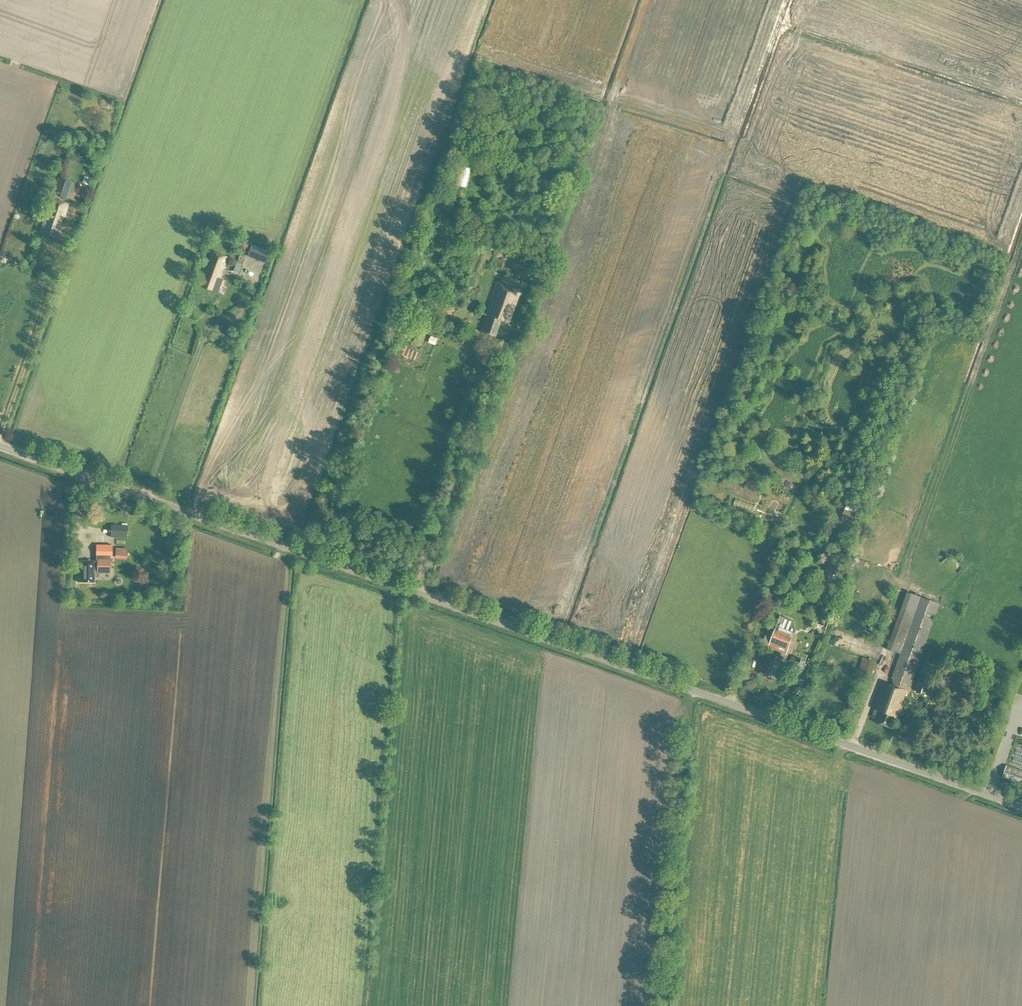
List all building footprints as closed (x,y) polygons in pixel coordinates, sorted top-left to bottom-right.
[(456,185),(469,187),(472,167),(459,165),(456,185)] [(89,189),(94,174),(88,172),(86,177),(84,177),(82,183),(83,184),(82,187),(89,189)] [(66,199),(72,183),(58,178),(52,194),(66,199)] [(62,224),(68,205),(53,200),(47,218),(44,217),(40,232),(59,239),(63,224),(62,224)] [(248,257),(266,263),(269,254),(251,248),(248,257)] [(520,268),(524,258),(499,248),(492,267),(511,275),(515,266),(520,268)] [(212,251),(204,274),(208,276),(204,288),(212,291),(216,278),(219,279),(220,276),(226,256),(212,251)] [(239,275),(242,266),(235,264),(232,272),(239,275)] [(474,287),(477,279),(466,276),(464,284),(474,287)] [(509,323),(520,291),(497,282),(484,314),(486,315),(483,323),(483,324),(481,331),(495,336),(501,320),(509,323)] [(424,346),(425,335),(415,334),(414,345),(424,346)] [(849,503),(842,522),(853,526),(860,507),(849,503)] [(128,526),(111,525),(111,538),(127,538),(128,526)] [(96,545),(96,558),(97,558),(110,558),(112,558),(112,546),(96,545)] [(127,560),(128,550),(115,549),(114,559),(127,560)] [(110,558),(97,558),(97,562),(78,561),(78,582),(94,582),(94,573),(110,573),(110,558)] [(836,575),(839,562),(831,560),(827,573),(836,575)] [(900,654),(890,684),(883,682),(873,709),(875,710),(873,717),(878,718),(876,722),(893,729),(897,715),(900,716),(909,691),(920,661),(940,604),(907,592),(887,649),(900,654)] [(786,655),(787,652),(796,629),(793,621),(782,616),(776,629),(769,626),(762,645),(786,655)] [(776,656),(775,660),(771,659),(769,664),(773,666),(772,669),(769,668),(767,674),(776,678),(783,659),(776,656)] [(806,662),(798,659),(793,656),(789,664),(794,667),(793,669),(801,672),(806,662)] [(858,674),(871,679),(876,662),(863,658),(858,674)] [(937,669),(923,664),(914,690),(928,694),(937,669)] [(937,724),(941,712),(926,706),(922,718),(937,724)] [(910,730),(913,720),(907,718),(904,728),(910,730)] [(1021,782),(1021,770),(1007,765),(1003,777),(1021,784),(1021,782)]
